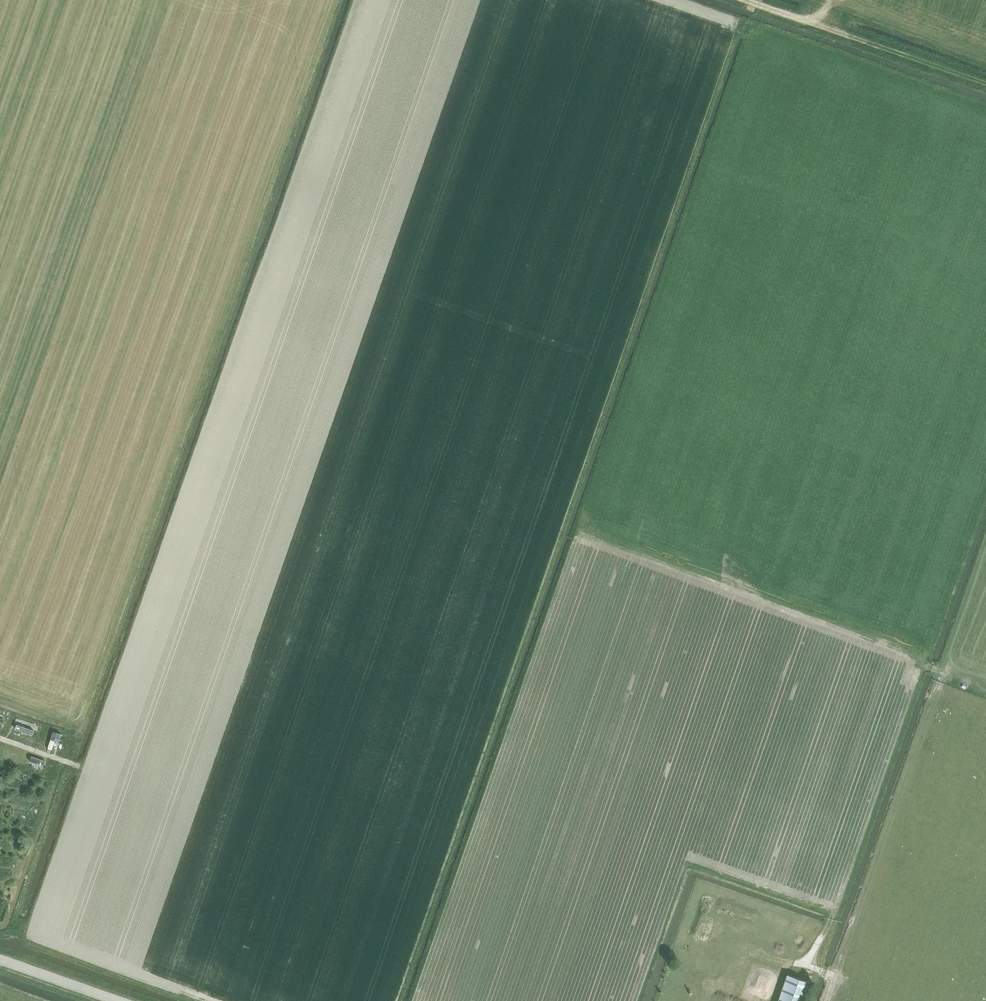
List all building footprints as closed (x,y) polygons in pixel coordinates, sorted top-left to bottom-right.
[(811,982),(788,974),(778,1000),(804,1000),(811,982)] [(781,988),(765,983),(759,1000),(776,1000),(781,988)]
